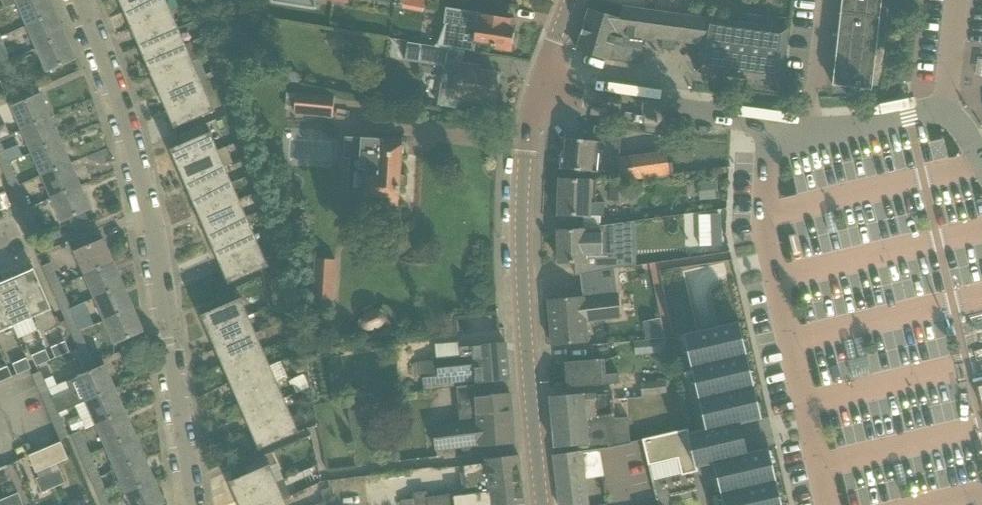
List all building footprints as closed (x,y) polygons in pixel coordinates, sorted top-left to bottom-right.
[(56,14),(50,0),(24,0),(17,3),(27,26),(56,14)] [(125,12),(154,0),(120,0),(125,12)] [(172,11),(167,0),(154,0),(125,12),(132,28),(172,11)] [(403,3),(423,8),(425,0),(404,0),(403,3)] [(832,85),(872,90),(882,0),(842,0),(832,85)] [(697,72),(780,83),(787,29),(721,20),(721,21),(623,7),(620,19),(588,10),(588,11),(584,25),(583,27),(584,27),(583,28),(584,28),(582,32),(582,33),(581,33),(581,35),(577,49),(576,50),(577,51),(578,51),(609,60),(641,64),(644,42),(655,43),(656,38),(700,45),(697,72)] [(474,43),(492,46),(500,47),(500,48),(512,49),(514,36),(513,36),(516,20),(492,16),(492,15),(446,8),(443,24),(446,25),(437,47),(440,47),(464,51),(473,52),(474,43)] [(172,11),(132,28),(139,45),(179,28),(172,11)] [(37,49),(66,37),(56,14),(27,26),(37,49)] [(139,45),(146,61),(186,44),(179,28),(139,45)] [(1,37),(0,38),(0,58),(2,64),(12,60),(2,37),(1,37)] [(47,72),(76,60),(66,37),(37,49),(47,72)] [(405,60),(437,65),(440,47),(437,47),(407,42),(405,60)] [(146,61),(153,77),(193,60),(186,44),(146,61)] [(5,70),(12,87),(22,82),(12,60),(2,64),(5,70)] [(160,94),(200,77),(193,60),(153,77),(160,94)] [(462,65),(462,68),(444,66),(438,105),(456,108),(458,97),(492,102),(496,79),(496,74),(478,71),(479,67),(462,65)] [(297,73),(289,71),(287,84),(301,86),(302,80),(297,73)] [(200,77),(160,94),(167,110),(207,93),(200,77)] [(297,91),(295,114),(334,118),(336,95),(297,91)] [(174,129),(215,111),(207,93),(167,110),(175,126),(174,127),(174,129)] [(22,130),(51,117),(41,94),(12,108),(22,130)] [(234,99),(223,103),(227,115),(239,111),(234,99)] [(32,153),(61,140),(51,117),(22,130),(32,153)] [(592,141),(566,139),(566,142),(565,142),(565,143),(566,143),(565,147),(565,152),(562,152),(561,169),(597,173),(599,143),(621,146),(623,130),(594,126),(592,141)] [(180,169),(219,153),(210,132),(171,150),(171,152),(172,151),(180,169)] [(400,175),(402,145),(402,140),(345,137),(344,158),(360,159),(359,170),(367,170),(365,204),(397,206),(397,208),(399,208),(400,188),(404,188),(408,186),(408,178),(405,176),(400,175)] [(0,139),(0,164),(1,166),(10,162),(0,139)] [(42,176),(71,163),(61,140),(32,153),(42,176)] [(666,152),(648,154),(618,159),(622,182),(670,175),(666,152)] [(180,169),(187,186),(227,169),(219,153),(180,169)] [(10,162),(1,166),(11,189),(20,185),(10,162)] [(71,163),(42,176),(52,199),(81,186),(71,163)] [(187,186),(194,202),(234,185),(227,169),(187,186)] [(559,230),(559,231),(600,226),(600,216),(604,216),(604,202),(596,203),(597,180),(560,179),(558,215),(560,215),(560,229),(559,230)] [(627,182),(622,182),(613,181),(612,201),(626,202),(627,182)] [(714,181),(698,182),(700,201),(716,199),(714,181)] [(194,202),(201,218),(241,201),(234,185),(194,202)] [(81,186),(52,199),(62,222),(91,209),(81,186)] [(201,218),(208,235),(248,218),(241,201),(201,218)] [(699,215),(699,228),(711,227),(710,214),(699,215)] [(208,235),(215,251),(255,234),(248,218),(208,235)] [(559,231),(558,231),(559,263),(575,263),(585,262),(585,274),(613,269),(615,269),(624,267),(623,223),(600,226),(559,231)] [(48,243),(61,237),(57,226),(43,232),(48,243)] [(222,267),(262,250),(255,234),(215,251),(222,267)] [(104,240),(75,252),(85,275),(114,263),(104,240)] [(262,250),(222,267),(228,279),(229,282),(228,282),(229,284),(270,268),(262,250)] [(315,259),(313,298),(333,299),(335,260),(315,259)] [(124,286),(114,263),(85,275),(95,298),(124,286)] [(32,270),(14,278),(31,319),(34,318),(52,311),(34,269),(32,270)] [(570,298),(547,300),(548,303),(552,342),(551,343),(551,345),(588,341),(586,322),(621,318),(621,316),(619,294),(617,295),(615,269),(613,269),(585,274),(580,275),(583,297),(581,297),(581,296),(570,297),(570,298)] [(56,276),(48,280),(50,285),(52,289),(60,286),(58,281),(56,276)] [(0,284),(0,297),(13,327),(31,319),(14,278),(0,284)] [(60,286),(52,289),(61,313),(70,309),(60,286)] [(95,298),(105,321),(134,309),(124,286),(95,298)] [(290,286),(270,288),(273,309),(293,306),(290,286)] [(13,327),(0,297),(0,333),(13,327)] [(203,317),(210,333),(250,316),(242,298),(201,316),(202,318),(203,317)] [(70,309),(61,313),(71,336),(79,332),(70,309)] [(144,332),(134,309),(105,321),(115,344),(144,332)] [(210,333),(217,350),(257,333),(250,316),(210,333)] [(769,448),(747,453),(740,424),(762,419),(739,322),(683,335),(705,429),(689,433),(688,429),(642,440),(648,466),(678,459),(681,476),(698,472),(697,468),(714,464),(723,504),(782,504),(769,448)] [(71,336),(74,343),(82,340),(79,332),(71,336)] [(224,366),(264,349),(257,333),(217,350),(224,366)] [(647,340),(634,341),(636,355),(666,352),(665,339),(647,340)] [(65,341),(51,348),(56,358),(69,353),(70,352),(65,341)] [(474,385),(480,384),(480,382),(509,380),(509,378),(506,345),(506,344),(459,348),(461,357),(438,359),(438,360),(420,362),(422,377),(437,376),(438,378),(473,375),(474,385)] [(224,366),(231,383),(271,365),(264,349),(224,366)] [(51,361),(46,350),(33,356),(37,366),(51,361)] [(94,362),(91,354),(79,359),(82,367),(94,362)] [(27,358),(13,364),(18,375),(32,369),(27,358)] [(604,359),(565,362),(567,387),(619,383),(619,374),(607,374),(605,375),(604,359)] [(231,383),(238,399),(278,382),(271,365),(231,383)] [(49,389),(40,393),(50,417),(59,413),(71,407),(75,406),(87,401),(115,389),(105,366),(77,378),(67,382),(71,391),(53,399),(49,389)] [(12,377),(8,367),(0,370),(0,382),(12,377)] [(291,380),(297,394),(305,390),(300,376),(291,380)] [(664,380),(642,382),(640,382),(642,396),(667,393),(666,380),(664,380)] [(238,399),(245,415),(285,398),(278,382),(238,399)] [(115,389),(87,401),(97,424),(125,412),(115,389)] [(584,393),(550,397),(553,425),(555,447),(555,454),(581,451),(600,449),(609,447),(630,443),(630,432),(629,417),(615,418),(613,400),(613,392),(584,393)] [(510,393),(481,396),(457,399),(460,422),(433,425),(436,451),(479,447),(479,446),(480,446),(515,443),(514,441),(510,395),(511,395),(510,393)] [(245,415),(252,432),(292,414),(285,398),(245,415)] [(375,424),(372,400),(348,403),(351,427),(375,424)] [(125,412),(97,424),(107,447),(135,435),(125,412)] [(59,413),(50,417),(61,440),(70,436),(59,413)] [(259,450),(300,433),(292,414),(252,432),(259,448),(259,450)] [(74,434),(83,457),(92,453),(82,430),(74,434)] [(135,435),(107,447),(117,470),(145,457),(135,435)] [(62,442),(38,452),(45,469),(69,459),(62,442)] [(554,455),(561,504),(588,504),(585,479),(604,476),(600,449),(581,451),(555,454),(555,455),(554,455)] [(37,472),(45,469),(38,452),(30,456),(37,472)] [(101,476),(92,453),(83,457),(93,480),(101,476)] [(524,504),(525,504),(525,502),(524,502),(519,458),(520,458),(519,456),(486,460),(487,463),(464,466),(467,494),(454,496),(454,494),(427,496),(426,490),(413,492),(414,499),(415,504),(515,504),(524,504)] [(145,457),(117,470),(126,493),(155,480),(154,479),(145,457)] [(248,475),(230,482),(230,484),(231,484),(238,500),(278,483),(278,482),(271,466),(248,475)] [(47,474),(53,487),(66,482),(60,469),(47,474)] [(42,492),(53,487),(47,474),(36,479),(42,492)] [(110,500),(101,476),(93,480),(102,503),(110,500)] [(126,493),(132,504),(161,504),(165,503),(155,480),(126,493)] [(238,500),(240,504),(272,504),(285,499),(278,483),(238,500)] [(6,498),(9,504),(24,504),(19,493),(6,498)]
